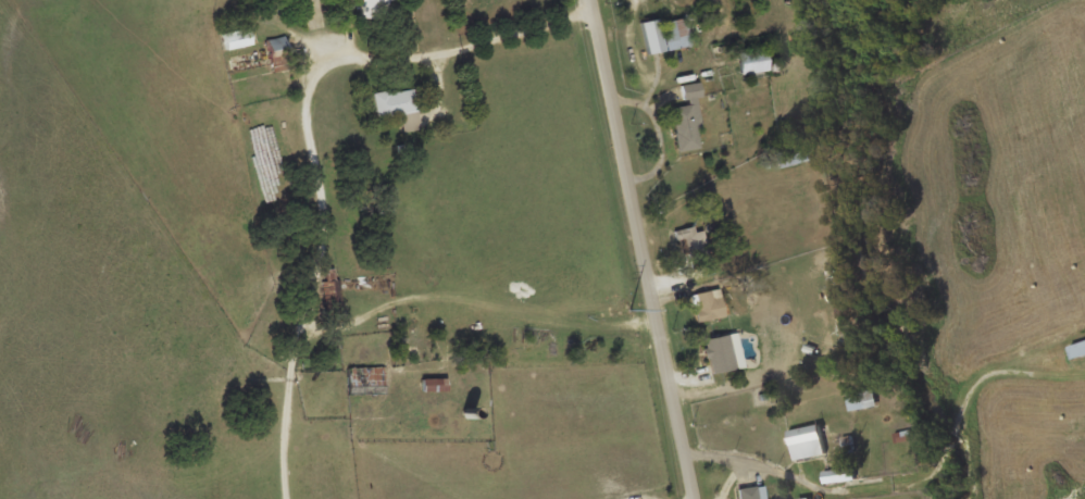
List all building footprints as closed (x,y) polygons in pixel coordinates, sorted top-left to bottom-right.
[(647,52),(690,43),(685,16),(659,21),(658,16),(640,20),(647,52)] [(251,43),(249,26),(222,30),(224,48),(251,43)] [(288,67),(288,37),(270,37),(270,67),(288,67)] [(743,73),(770,70),(765,46),(738,50),(743,73)] [(673,105),(677,149),(702,147),(697,82),(683,83),(685,104),(673,105)] [(374,91),(376,115),(401,113),(402,129),(419,128),(414,88),(374,91)] [(811,160),(808,144),(776,151),(780,166),(811,160)] [(676,228),(677,239),(687,238),(688,260),(700,259),(697,226),(676,228)] [(343,317),(343,278),(337,278),(337,268),(324,268),(324,317),(343,317)] [(697,321),(725,316),(720,287),(691,292),(697,321)] [(737,365),(728,332),(704,338),(713,371),(737,365)] [(385,394),(385,365),(349,365),(349,394),(385,394)] [(447,376),(423,376),(423,390),(447,390),(447,376)] [(846,392),(849,409),(876,403),(873,386),(846,392)] [(794,459),(825,452),(819,422),(787,429),(794,459)] [(822,469),(822,479),(855,479),(855,469),(822,469)] [(738,498),(765,498),(763,484),(736,487),(738,498)]
